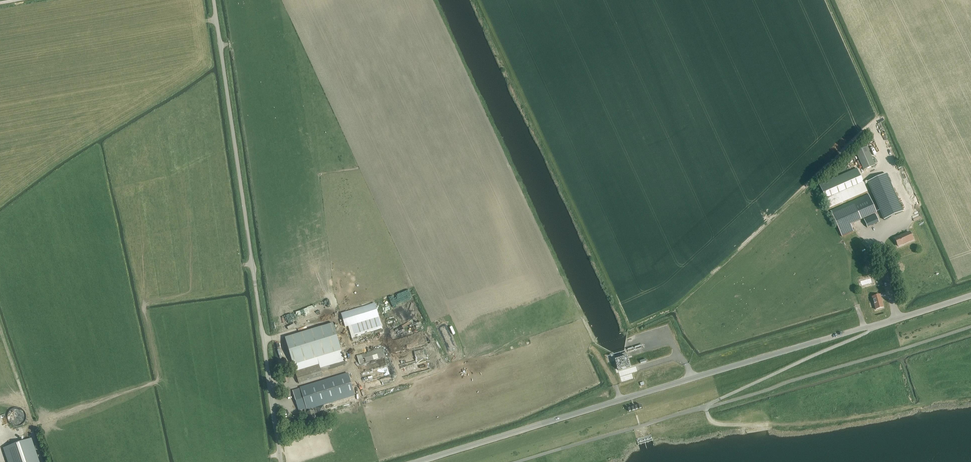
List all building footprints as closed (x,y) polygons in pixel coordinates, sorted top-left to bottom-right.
[(875,166),(867,147),(856,152),(864,171),(875,166)] [(857,169),(819,186),(829,209),(867,192),(857,169)] [(903,212),(886,175),(868,184),(884,220),(903,212)] [(869,195),(831,211),(842,237),(853,232),(850,225),(877,213),(869,195)] [(867,228),(879,222),(876,215),(864,220),(867,228)] [(909,233),(895,239),(898,247),(913,241),(909,233)] [(880,295),(872,298),(876,310),(883,308),(880,295)] [(340,345),(339,343),(333,324),(285,339),(293,363),(339,349),(341,348),(340,345)] [(615,361),(618,371),(630,367),(627,357),(615,361)] [(323,377),(319,365),(296,373),(299,384),(323,377)] [(307,414),(309,420),(310,424),(317,422),(315,415),(319,414),(319,415),(326,413),(324,405),(355,396),(348,374),(293,391),(299,412),(304,410),(305,413),(306,414),(307,414)] [(4,448),(8,461),(38,461),(30,439),(4,448)]
